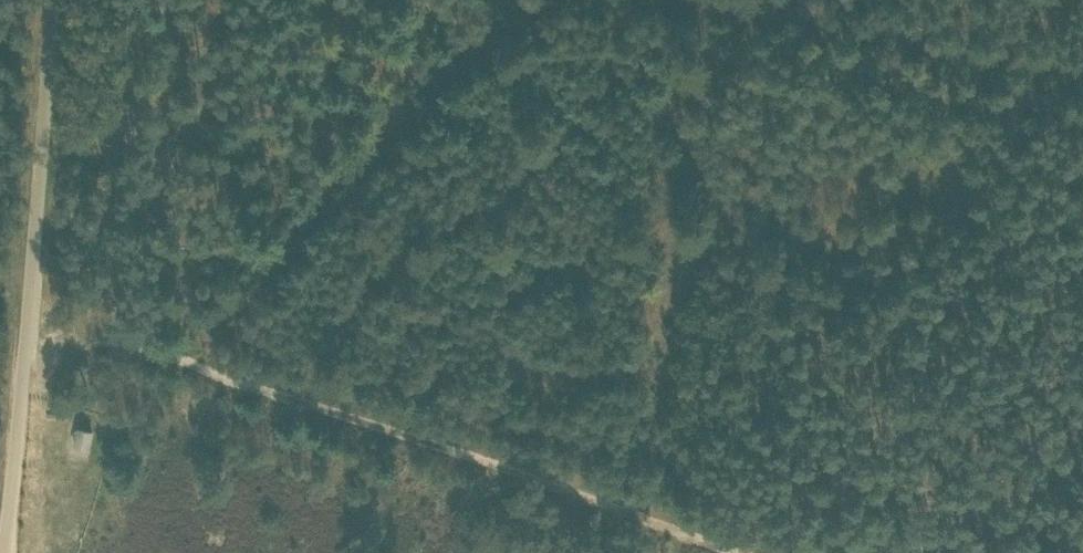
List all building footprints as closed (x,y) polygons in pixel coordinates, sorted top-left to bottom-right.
[(85,448),(90,428),(76,425),(71,444),(85,448)]
